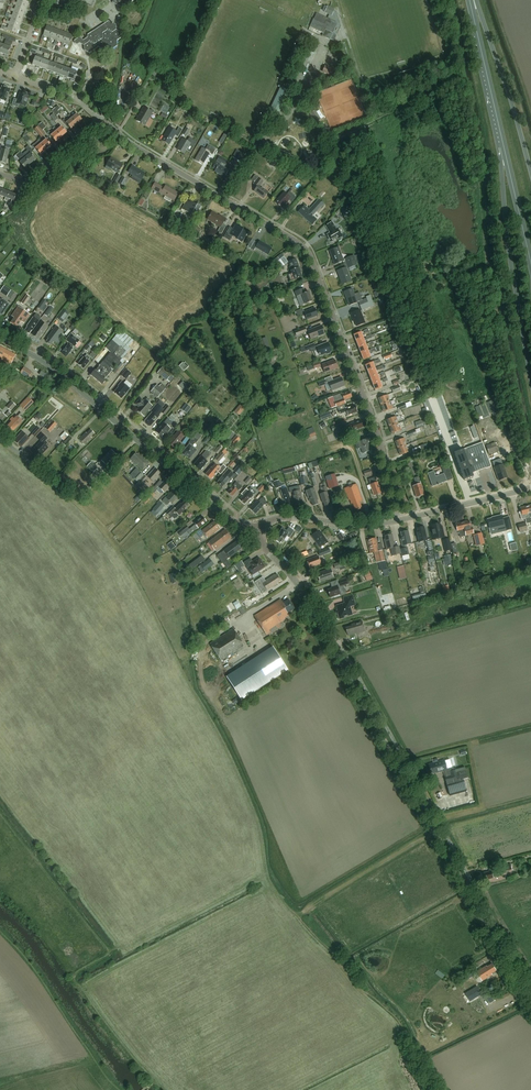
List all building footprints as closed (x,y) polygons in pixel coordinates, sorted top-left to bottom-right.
[(14,5),(17,6),(17,5),(27,9),(29,2),(23,0),(19,0),(18,3),(15,2),(14,5)] [(113,3),(124,8),(136,0),(116,0),(113,2),(113,3)] [(13,9),(12,12),(14,13),(15,11),(25,15),(27,9),(17,5),(17,6),(15,10),(13,9)] [(328,6),(326,12),(333,16),(335,9),(328,6)] [(10,15),(9,18),(12,19),(12,18),(22,21),(25,15),(15,11),(14,13),(13,16),(10,15)] [(313,19),(309,27),(323,34),(322,36),(329,40),(330,40),(334,42),(336,36),(333,34),(335,29),(329,26),(331,20),(317,13),(314,20),(313,19)] [(8,21),(7,24),(10,25),(10,24),(20,28),(22,21),(12,18),(12,19),(11,22),(8,21)] [(118,41),(122,38),(122,33),(117,30),(117,25),(109,21),(88,35),(89,38),(84,41),(83,39),(80,38),(75,41),(75,44),(78,45),(81,44),(85,46),(85,51),(90,54),(99,48),(104,50),(109,47),(114,49),(118,46),(118,41)] [(6,28),(5,30),(8,31),(18,34),(20,28),(10,24),(10,25),(9,29),(6,28)] [(44,36),(42,40),(44,41),(45,37),(50,39),(51,39),(54,29),(47,26),(44,36)] [(50,39),(48,42),(51,43),(52,39),(56,41),(57,41),(61,31),(54,29),(51,39),(50,39)] [(56,41),(55,45),(57,45),(58,42),(63,43),(64,44),(67,34),(61,31),(57,41),(56,41)] [(63,43),(61,47),(64,48),(65,44),(70,46),(74,36),(67,34),(64,44),(63,43)] [(16,43),(17,40),(8,36),(7,39),(6,43),(13,45),(14,42),(16,43)] [(5,46),(2,54),(6,55),(5,56),(8,58),(12,48),(5,46)] [(36,57),(33,66),(37,67),(37,68),(40,70),(41,68),(44,60),(36,57)] [(44,60),(41,68),(44,70),(44,71),(47,72),(48,71),(51,62),(44,60)] [(51,62),(48,71),(51,72),(51,73),(54,74),(55,73),(58,65),(51,62)] [(58,65),(55,73),(58,74),(58,76),(61,77),(62,76),(65,68),(58,65)] [(322,72),(332,76),(334,70),(325,66),(322,72)] [(65,68),(62,76),(65,77),(65,78),(68,80),(69,78),(72,70),(65,68)] [(72,70),(69,78),(72,80),(72,81),(75,82),(78,73),(72,70)] [(11,90),(3,87),(2,90),(0,89),(0,100),(7,102),(11,90)] [(281,87),(268,115),(276,118),(289,91),(281,87)] [(22,94),(19,101),(15,99),(12,106),(20,108),(21,105),(26,107),(30,97),(22,94)] [(145,126),(153,112),(144,107),(136,121),(145,126)] [(314,111),(312,107),(309,109),(311,113),(309,113),(315,122),(321,119),(315,110),(314,111)] [(72,119),(76,125),(82,120),(77,114),(73,118),(70,114),(68,116),(71,120),(72,119)] [(71,129),(76,125),(72,119),(71,120),(67,122),(65,119),(63,121),(65,124),(66,123),(71,129)] [(45,135),(38,126),(33,130),(41,138),(45,135)] [(55,127),(53,129),(55,132),(56,132),(61,137),(67,133),(62,127),(58,130),(55,127)] [(178,137),(182,130),(179,128),(176,132),(169,128),(161,141),(169,145),(175,135),(178,137)] [(50,132),(47,134),(50,137),(51,136),(56,142),(61,137),(56,132),(55,132),(52,135),(50,132)] [(184,154),(190,144),(182,139),(179,144),(180,144),(177,150),(184,154)] [(40,140),(37,142),(40,145),(41,144),(46,150),(51,146),(47,140),(43,143),(40,140)] [(12,146),(6,144),(5,150),(2,149),(0,155),(0,162),(6,164),(9,151),(11,148),(12,146)] [(34,145),(32,146),(35,150),(36,149),(40,155),(46,150),(41,144),(40,145),(37,148),(34,145)] [(267,144),(264,148),(272,153),(275,148),(267,144)] [(202,149),(195,161),(202,165),(209,153),(212,155),(215,150),(208,145),(205,150),(202,149)] [(20,152),(30,164),(36,159),(31,154),(33,152),(28,146),(25,148),(27,151),(23,155),(21,152),(20,152)] [(240,162),(244,154),(236,150),(232,157),(240,162)] [(25,169),(30,164),(20,152),(16,156),(19,160),(23,156),(25,158),(20,163),(25,169)] [(219,156),(212,168),(216,170),(215,171),(225,177),(229,171),(219,165),(220,163),(224,165),(227,161),(219,156)] [(119,171),(123,165),(110,158),(106,166),(118,173),(119,172),(120,171),(119,171)] [(141,180),(145,174),(132,166),(128,172),(141,180)] [(255,175),(250,181),(254,183),(253,184),(257,187),(253,192),(263,199),(268,193),(260,186),(263,182),(255,175)] [(174,201),(178,194),(166,186),(164,189),(155,183),(151,189),(161,194),(174,201)] [(1,196),(2,196),(6,198),(5,201),(7,202),(8,199),(7,199),(10,193),(3,190),(1,196)] [(296,197),(290,191),(287,194),(284,192),(275,202),(281,208),(286,202),(287,203),(291,198),(293,200),(296,197)] [(7,199),(8,199),(12,200),(11,204),(13,205),(17,195),(10,193),(7,199)] [(325,205),(319,199),(309,210),(304,205),(298,212),(312,225),(317,220),(313,216),(321,207),(322,208),(325,205)] [(186,201),(181,209),(188,213),(187,216),(194,219),(195,217),(197,214),(201,206),(197,204),(196,205),(191,201),(189,203),(186,201)] [(212,212),(207,220),(220,227),(217,231),(221,234),(226,226),(222,224),(225,219),(222,217),(221,218),(212,212)] [(176,224),(179,219),(173,215),(168,222),(171,224),(173,222),(176,224)] [(332,223),(326,227),(329,231),(330,233),(327,235),(329,238),(328,239),(329,241),(330,241),(331,242),(338,238),(338,239),(342,237),(338,229),(336,229),(332,223)] [(241,242),(247,233),(242,230),(243,229),(236,225),(232,231),(228,229),(223,237),(230,241),(233,236),(237,239),(241,242)] [(252,240),(247,247),(254,251),(255,248),(268,255),(272,249),(260,241),(258,244),(252,240)] [(338,247),(329,251),(334,265),(342,262),(343,265),(355,260),(354,256),(343,260),(338,247)] [(279,265),(286,259),(282,254),(275,260),(279,265)] [(300,268),(296,259),(288,262),(290,267),(289,267),(292,273),(287,275),(290,282),(302,277),(299,268),(300,268)] [(345,268),(337,271),(342,285),(351,281),(346,269),(357,265),(355,260),(343,265),(345,268)] [(11,290),(4,285),(0,291),(0,292),(6,297),(11,290)] [(305,293),(304,288),(295,292),(300,306),(312,301),(309,291),(305,293)] [(357,302),(357,300),(352,289),(344,292),(349,306),(357,302)] [(25,294),(19,302),(23,305),(29,297),(25,294)] [(359,306),(371,301),(369,296),(357,300),(359,306)] [(9,304),(2,299),(0,302),(0,315),(0,314),(2,315),(9,304)] [(38,308),(41,310),(47,302),(43,300),(38,308)] [(371,301),(359,306),(361,311),(373,306),(371,301)] [(15,318),(11,323),(17,327),(20,322),(24,323),(30,315),(18,306),(11,316),(15,318)] [(44,315),(48,317),(54,308),(50,306),(44,315)] [(303,309),(296,312),(298,317),(305,314),(307,320),(318,316),(315,308),(304,312),(303,309)] [(64,309),(57,318),(63,323),(70,314),(64,309)] [(357,326),(365,323),(360,310),(351,313),(353,318),(354,318),(357,326)] [(29,326),(25,331),(29,333),(31,330),(32,331),(36,325),(41,318),(36,314),(31,321),(28,325),(29,326)] [(41,336),(48,326),(42,322),(33,335),(38,338),(40,335),(41,336)] [(322,326),(308,331),(311,340),(325,334),(322,326)] [(54,343),(62,332),(56,327),(49,336),(50,337),(47,342),(51,345),(53,342),(54,343)] [(308,332),(306,327),(295,332),(297,336),(308,332)] [(111,371),(120,361),(122,359),(121,358),(130,348),(128,346),(133,340),(121,329),(105,348),(111,353),(95,371),(91,375),(102,385),(106,380),(105,379),(106,379),(106,378),(111,371)] [(363,338),(361,332),(354,335),(356,341),(363,338)] [(66,341),(74,347),(79,341),(71,335),(66,341)] [(266,338),(258,340),(262,350),(269,347),(266,338)] [(366,345),(364,340),(363,338),(356,341),(359,348),(366,345)] [(314,344),(306,347),(307,351),(311,350),(311,351),(313,352),(318,350),(321,356),(332,352),(328,343),(316,348),(314,344)] [(66,357),(73,348),(71,347),(71,346),(70,345),(69,346),(68,345),(61,353),(66,357)] [(366,345),(359,348),(361,354),(368,351),(366,345)] [(16,355),(0,347),(0,360),(11,366),(16,355)] [(368,351),(361,354),(364,360),(371,357),(369,354),(368,351)] [(387,363),(391,362),(389,358),(392,357),(390,353),(389,354),(389,353),(383,355),(384,356),(383,356),(384,360),(385,360),(387,363)] [(88,361),(91,358),(87,355),(84,357),(78,364),(83,369),(89,362),(88,361)] [(325,373),(338,368),(335,360),(322,365),(325,373)] [(120,361),(111,371),(114,374),(123,364),(120,361)] [(313,365),(307,367),(309,371),(315,369),(321,367),(320,362),(313,365)] [(373,362),(366,365),(368,371),(375,369),(373,362)] [(188,368),(183,363),(179,366),(184,372),(188,368)] [(170,382),(173,378),(171,376),(172,375),(163,367),(157,373),(167,381),(168,380),(170,382)] [(28,379),(32,373),(24,368),(20,374),(28,379)] [(127,369),(122,376),(126,380),(132,373),(127,369)] [(375,369),(368,371),(370,378),(377,375),(375,369)] [(377,375),(370,378),(373,384),(380,381),(377,375)] [(332,390),(345,386),(342,378),(329,382),(332,390)] [(114,393),(121,399),(124,395),(125,395),(127,392),(127,391),(130,389),(132,385),(126,380),(124,384),(122,382),(118,386),(119,387),(114,393)] [(380,381),(373,384),(375,391),(382,388),(380,381)] [(166,389),(162,384),(160,386),(158,385),(151,392),(158,398),(166,389)] [(331,408),(337,406),(337,407),(344,404),(343,401),(352,397),(350,391),(342,394),(342,393),(328,399),(331,408)] [(388,395),(378,399),(381,406),(389,402),(388,399),(389,399),(388,395)] [(34,403),(28,397),(20,406),(25,412),(34,403)] [(140,408),(138,411),(144,416),(152,406),(145,401),(144,402),(141,399),(136,404),(140,408)] [(495,399),(475,408),(478,417),(499,409),(495,399)] [(16,406),(12,402),(6,407),(11,411),(16,406)] [(389,402),(381,406),(384,413),(393,409),(392,405),(391,405),(389,402)] [(412,406),(411,402),(398,407),(399,410),(412,406)] [(152,412),(144,422),(145,422),(145,423),(149,427),(149,426),(150,427),(160,416),(159,415),(163,410),(157,404),(151,411),(152,412)] [(187,405),(183,410),(187,413),(191,408),(187,405)] [(239,405),(234,412),(238,415),(243,408),(239,405)] [(344,405),(338,408),(340,415),(347,412),(348,416),(349,415),(350,416),(352,415),(358,412),(355,406),(349,408),(348,407),(345,409),(344,405)] [(170,408),(167,406),(161,413),(165,415),(170,408)] [(320,420),(332,417),(331,412),(319,415),(320,420)] [(17,417),(14,420),(13,418),(11,421),(12,422),(9,426),(13,430),(21,422),(17,417)] [(396,417),(387,420),(389,427),(398,424),(397,421),(398,421),(396,417)] [(168,426),(172,422),(168,418),(164,423),(156,432),(163,438),(170,429),(168,426)] [(49,432),(56,425),(52,421),(46,429),(49,432)] [(358,430),(363,427),(361,421),(354,424),(354,423),(351,424),(346,426),(347,430),(353,428),(354,431),(355,431),(358,430)] [(341,423),(331,427),(332,432),(343,428),(341,423)] [(398,424),(389,427),(392,434),(401,431),(400,427),(399,427),(398,424)] [(41,430),(38,427),(32,434),(35,437),(41,430)] [(417,434),(416,434),(421,432),(419,429),(415,430),(406,434),(408,437),(417,434)] [(91,437),(95,434),(91,430),(87,434),(86,433),(79,440),(84,446),(92,438),(91,437)] [(178,443),(185,436),(179,431),(172,439),(173,440),(170,444),(174,447),(177,442),(178,443)] [(21,448),(30,439),(22,432),(16,438),(15,437),(13,439),(21,448)] [(42,455),(49,448),(46,445),(47,444),(45,442),(48,439),(42,433),(37,439),(40,441),(34,448),(35,448),(32,451),(39,458),(42,454),(42,455)] [(201,437),(197,433),(188,443),(189,444),(182,453),(182,454),(182,455),(183,455),(183,456),(184,456),(184,457),(185,457),(185,456),(186,457),(186,456),(190,459),(197,451),(191,446),(195,442),(196,443),(201,437)] [(363,453),(371,450),(367,439),(361,441),(359,436),(353,438),(358,449),(361,448),(363,453)] [(68,448),(74,442),(70,437),(64,443),(68,448)] [(404,438),(395,442),(398,449),(406,445),(405,442),(406,442),(404,438)] [(454,453),(464,480),(473,477),(472,474),(486,468),(486,469),(491,467),(482,443),(465,450),(454,453)] [(489,454),(498,451),(495,443),(486,446),(489,454)] [(406,445),(398,449),(400,456),(410,452),(408,448),(407,448),(406,445)] [(111,459),(116,455),(112,451),(109,455),(108,454),(99,463),(104,468),(112,460),(111,459)] [(201,457),(194,465),(200,470),(207,462),(205,460),(210,455),(206,451),(201,457)] [(224,451),(215,460),(219,463),(225,456),(225,455),(227,453),(224,451)] [(143,470),(150,462),(139,452),(137,454),(136,453),(130,459),(136,465),(137,465),(143,470)] [(499,452),(490,455),(491,460),(494,459),(495,461),(497,466),(494,467),(499,481),(508,478),(501,459),(499,452)] [(91,462),(88,465),(87,467),(93,473),(98,468),(91,462)] [(219,468),(215,465),(212,468),(205,475),(211,480),(217,473),(218,473),(220,475),(226,468),(223,465),(221,468),(220,467),(219,468)] [(434,472),(427,474),(432,487),(447,482),(446,478),(452,476),(448,466),(442,469),(444,474),(435,477),(434,472)] [(238,475),(242,470),(239,467),(234,472),(238,475)] [(143,475),(136,468),(130,475),(137,482),(143,475)] [(153,482),(161,473),(156,468),(147,476),(153,482)] [(234,475),(229,470),(217,483),(222,488),(225,484),(226,485),(228,482),(234,475)] [(144,475),(139,481),(142,484),(147,478),(144,475)] [(416,485),(413,486),(417,498),(424,495),(418,477),(414,479),(415,484),(416,484),(416,485)] [(374,496),(381,493),(378,483),(376,483),(374,478),(368,480),(374,496)] [(164,492),(172,484),(167,479),(160,485),(158,483),(152,489),(155,492),(159,488),(164,492)] [(97,483),(94,480),(87,486),(91,489),(97,483)] [(237,482),(228,492),(233,497),(237,491),(238,492),(242,487),(237,482)] [(356,484),(343,489),(347,497),(348,501),(349,500),(351,505),(352,504),(354,509),(356,509),(356,511),(361,509),(359,502),(362,501),(356,484)] [(330,501),(325,487),(320,488),(322,493),(320,494),(323,503),(324,503),(325,507),(330,505),(329,502),(330,501)] [(166,499),(163,503),(166,505),(169,501),(172,504),(180,495),(174,489),(166,499)] [(243,496),(240,500),(245,504),(250,499),(251,499),(254,496),(253,496),(249,491),(246,489),(241,494),(243,496)] [(287,505),(292,504),(287,489),(281,491),(284,501),(285,500),(287,505)] [(313,506),(318,504),(317,501),(318,500),(314,489),(305,491),(306,493),(309,495),(311,502),(312,502),(313,506)] [(296,506),(303,504),(300,491),(292,492),(296,506)] [(138,503),(145,496),(142,492),(134,500),(138,503)] [(257,500),(249,509),(255,515),(263,506),(266,505),(264,498),(261,499),(258,502),(257,500)] [(188,505),(185,501),(181,505),(181,504),(175,509),(173,507),(166,513),(171,518),(173,517),(175,519),(185,510),(185,509),(188,505)] [(521,520),(530,518),(527,507),(520,508),(522,513),(520,513),(521,520)] [(492,519),(487,520),(489,529),(495,527),(497,532),(501,531),(501,532),(512,529),(509,517),(502,519),(501,516),(492,518),(492,519)] [(196,525),(198,528),(207,522),(203,517),(194,523),(196,525)] [(469,521),(462,523),(465,534),(465,535),(474,533),(472,526),(471,526),(469,521)] [(207,538),(220,529),(214,522),(202,531),(207,538)] [(465,534),(462,523),(456,524),(457,531),(459,531),(460,537),(466,536),(465,535),(465,534)] [(519,532),(527,530),(525,523),(518,525),(519,532)] [(440,524),(432,526),(432,529),(431,529),(433,540),(444,538),(442,528),(441,529),(440,524)] [(190,535),(198,528),(196,525),(195,525),(190,529),(186,525),(177,532),(181,537),(187,532),(190,535)] [(282,529),(276,539),(277,539),(276,540),(280,543),(281,542),(282,543),(284,540),(287,536),(289,538),(294,531),(289,528),(286,532),(282,529)] [(418,533),(416,534),(418,542),(425,541),(427,547),(428,550),(433,549),(431,540),(427,540),(425,529),(423,529),(423,528),(417,529),(418,533)] [(226,531),(210,543),(215,550),(231,538),(226,531)] [(406,545),(411,544),(408,531),(401,533),(402,537),(400,538),(402,546),(403,546),(403,549),(400,550),(402,557),(409,555),(407,548),(406,548),(406,545)] [(317,532),(312,536),(315,539),(314,540),(320,548),(328,543),(320,532),(318,533),(317,532)] [(481,533),(473,535),(476,547),(484,545),(481,533)] [(385,540),(384,540),(386,549),(386,550),(390,549),(392,556),(401,554),(399,547),(395,548),(392,535),(384,536),(385,540)] [(374,539),(367,540),(370,554),(376,552),(381,571),(387,570),(385,561),(389,560),(388,553),(387,554),(386,550),(386,549),(382,550),(381,543),(377,544),(376,540),(374,540),(374,539)] [(445,552),(452,550),(449,539),(442,541),(445,552)] [(171,550),(177,545),(172,540),(167,544),(171,550)] [(223,552),(217,556),(227,569),(231,566),(227,560),(243,548),(238,541),(234,543),(223,552)] [(444,557),(445,559),(443,559),(444,566),(452,564),(450,555),(444,557)] [(204,560),(201,556),(188,566),(191,570),(204,560)] [(318,556),(306,560),(309,568),(321,564),(318,556)] [(259,557),(252,562),(250,558),(244,562),(247,568),(247,569),(252,576),(254,578),(258,575),(257,573),(265,567),(259,557)] [(198,568),(201,573),(204,571),(205,571),(214,564),(209,558),(200,565),(200,566),(198,568)] [(242,571),(240,569),(245,566),(242,561),(235,566),(238,570),(239,572),(242,571)] [(345,568),(343,562),(334,565),(336,571),(345,568)] [(407,578),(404,566),(397,568),(400,580),(407,578)] [(330,570),(317,574),(320,581),(332,577),(330,570)] [(257,581),(255,582),(262,593),(267,590),(277,584),(277,583),(281,580),(277,574),(275,576),(274,575),(265,581),(263,577),(257,581)] [(348,584),(346,579),(339,581),(341,587),(348,584)] [(334,588),(327,590),(329,597),(340,594),(337,586),(334,587),(334,588)] [(414,601),(427,598),(425,593),(412,596),(414,601)] [(345,604),(336,606),(339,614),(338,615),(339,619),(344,618),(343,617),(351,615),(349,605),(354,604),(352,596),(343,599),(345,604)] [(288,600),(283,604),(280,599),(254,616),(267,636),(281,626),(279,624),(282,622),(282,621),(285,619),(284,618),(288,616),(287,613),(293,609),(288,600)] [(238,610),(242,616),(246,613),(242,607),(238,610)] [(346,628),(348,636),(356,634),(357,634),(365,632),(362,621),(354,623),(354,624),(351,625),(351,627),(346,628)] [(233,629),(208,644),(221,661),(244,646),(233,629)] [(242,701),(288,671),(273,647),(226,678),(242,701)] [(447,769),(445,760),(429,764),(431,772),(433,772),(434,775),(443,772),(450,796),(467,792),(463,779),(468,778),(465,767),(456,770),(456,768),(454,769),(453,767),(447,769)] [(511,864),(504,866),(505,872),(513,870),(511,864)] [(497,865),(488,867),(490,872),(485,873),(485,874),(482,875),(483,880),(488,879),(489,880),(494,879),(493,878),(500,876),(497,865)] [(487,966),(477,972),(483,981),(492,975),(492,974),(497,971),(493,964),(487,967),(487,966)] [(477,987),(466,994),(470,1001),(482,994),(477,987)]
